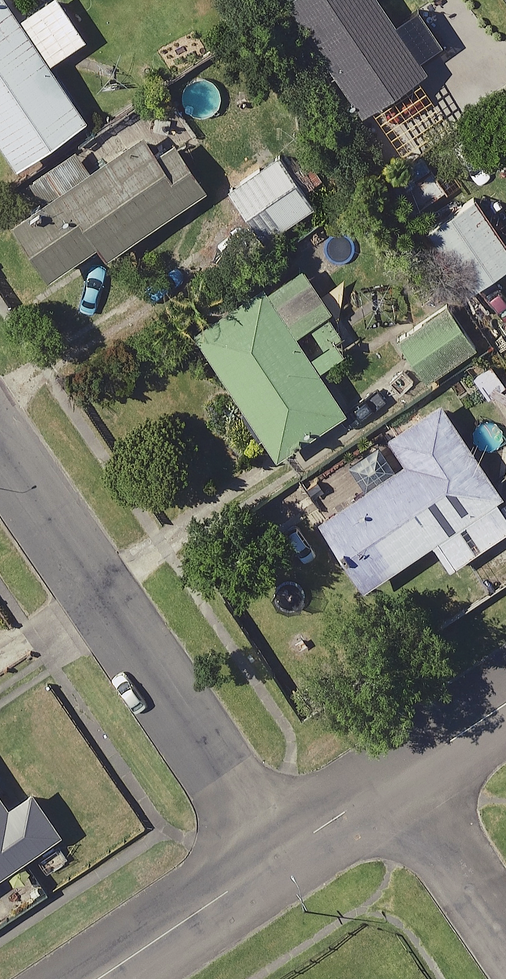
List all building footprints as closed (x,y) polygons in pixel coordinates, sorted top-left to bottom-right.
[(7,158),(77,113),(42,58),(78,35),(56,0),(27,0),(9,12),(1,0),(0,0),(0,146),(7,158)] [(171,133),(148,148),(134,127),(5,213),(40,265),(88,233),(97,247),(200,178),(171,133)] [(257,234),(304,204),(292,186),(312,174),(287,136),(221,179),(257,234)] [(443,182),(422,152),(379,182),(400,212),(443,182)] [(463,187),(415,220),(460,287),(505,256),(505,251),(463,187)] [(348,341),(291,253),(186,320),(267,448),(336,404),(311,365),(348,341)] [(470,343),(442,300),(391,333),(418,376),(470,343)] [(492,388),(505,405),(505,362),(493,347),(465,370),(484,394),(492,388)] [(430,395),(378,430),(394,454),(310,510),(354,577),(423,532),(442,561),(505,519),(505,509),(430,395)] [(51,825),(21,779),(0,793),(0,859),(51,825)]
